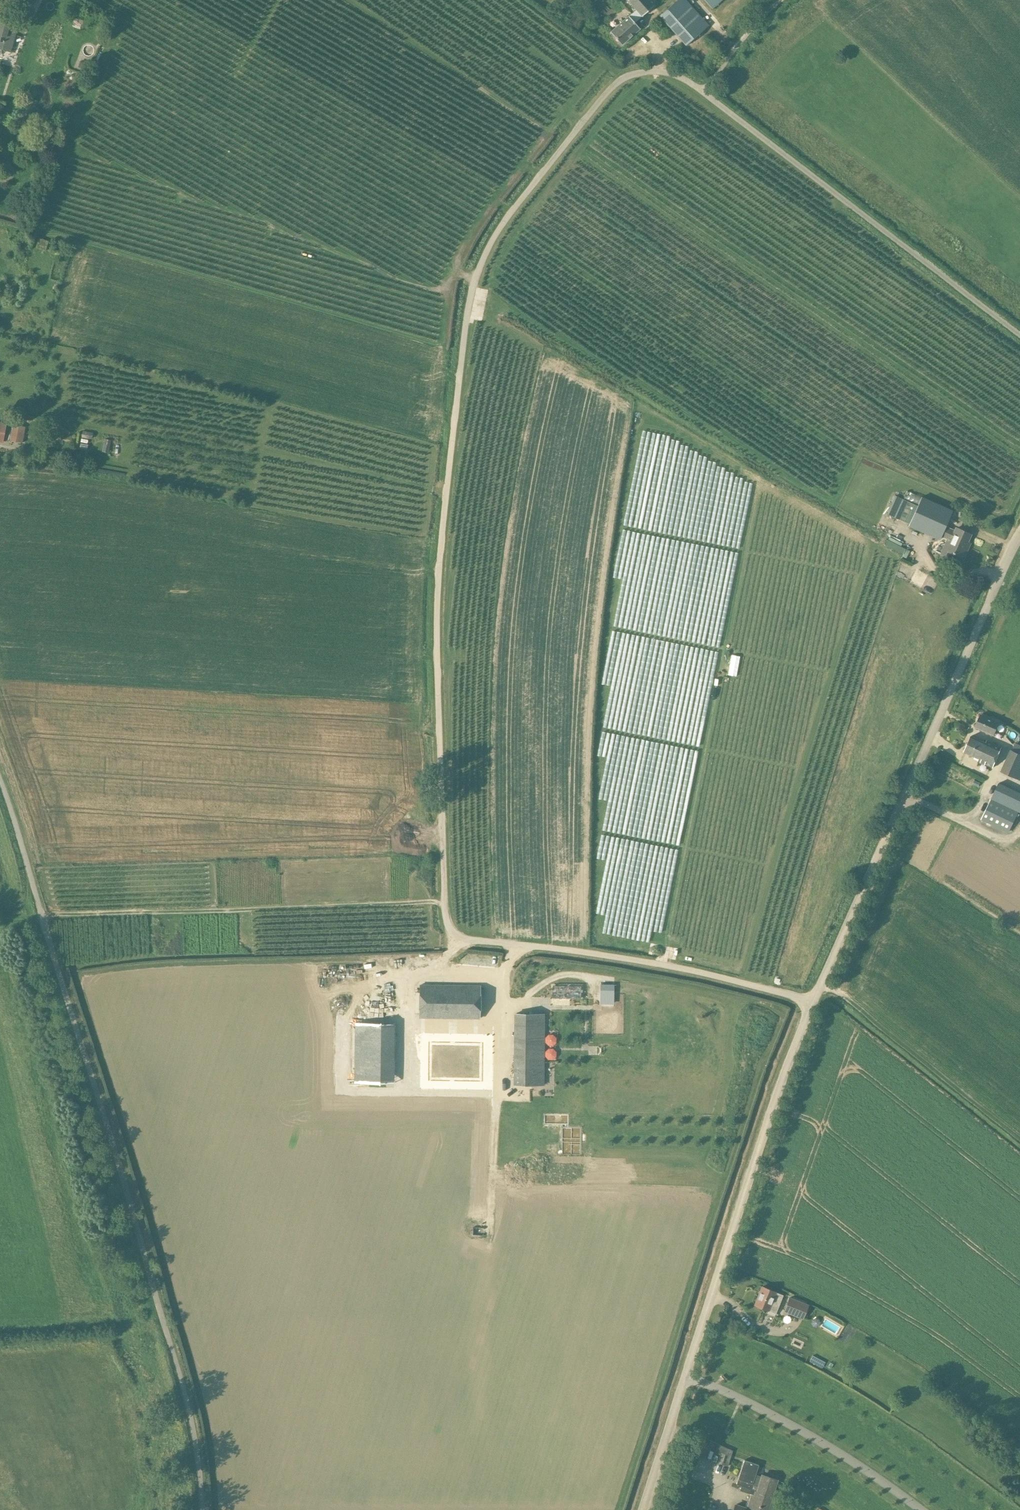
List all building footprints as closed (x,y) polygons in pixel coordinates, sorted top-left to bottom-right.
[(10,0),(0,0),(0,4),(0,14),(9,15),(10,0)] [(637,9),(643,16),(654,6),(648,0),(629,0),(628,0),(637,9)] [(701,32),(709,25),(686,0),(677,0),(675,2),(660,16),(686,46),(701,32)] [(720,0),(702,0),(710,9),(720,0)] [(611,32),(622,45),(640,29),(629,16),(611,32)] [(18,24),(11,22),(3,20),(0,28),(0,49),(5,50),(6,49),(12,51),(19,25),(18,24)] [(6,422),(17,424),(19,418),(7,415),(6,422)] [(0,422),(0,441),(3,442),(4,439),(23,443),(26,427),(7,423),(0,422)] [(887,514),(909,524),(917,506),(895,496),(887,514)] [(908,526),(939,540),(941,537),(946,526),(953,510),(921,496),(917,506),(909,524),(908,526)] [(947,539),(941,554),(949,558),(952,552),(961,557),(962,555),(965,556),(967,549),(965,548),(971,535),(956,529),(956,530),(946,526),(941,537),(946,539),(947,539)] [(883,546),(906,556),(909,549),(900,545),(902,542),(888,536),(883,546)] [(982,714),(976,727),(994,735),(1000,722),(982,714)] [(986,743),(972,736),(965,751),(979,758),(978,761),(993,768),(1002,747),(987,740),(986,743)] [(999,782),(981,819),(1009,832),(1019,811),(1019,792),(999,782)] [(659,955),(660,955),(660,960),(667,960),(667,958),(675,958),(675,948),(659,948),(659,955)] [(419,1017),(480,1018),(480,986),(420,985),(419,1017)] [(611,1005),(612,993),(591,993),(591,1004),(611,1005)] [(544,1014),(516,1014),(515,1085),(543,1085),(544,1014)] [(395,1021),(355,1021),(355,1084),(394,1083),(395,1021)] [(563,1154),(580,1154),(581,1128),(579,1127),(579,1120),(564,1120),(564,1127),(562,1128),(562,1129),(561,1129),(561,1140),(563,1140),(563,1154)] [(755,1305),(768,1310),(776,1313),(783,1295),(776,1292),(763,1287),(755,1305)] [(809,1304),(789,1297),(784,1311),(803,1319),(809,1304)] [(706,1438),(700,1457),(706,1459),(709,1447),(711,1441),(706,1438)] [(762,1477),(755,1474),(758,1466),(743,1461),(736,1485),(740,1486),(739,1491),(752,1495),(748,1509),(735,1506),(734,1509),(767,1509),(777,1480),(762,1475),(762,1477)]
